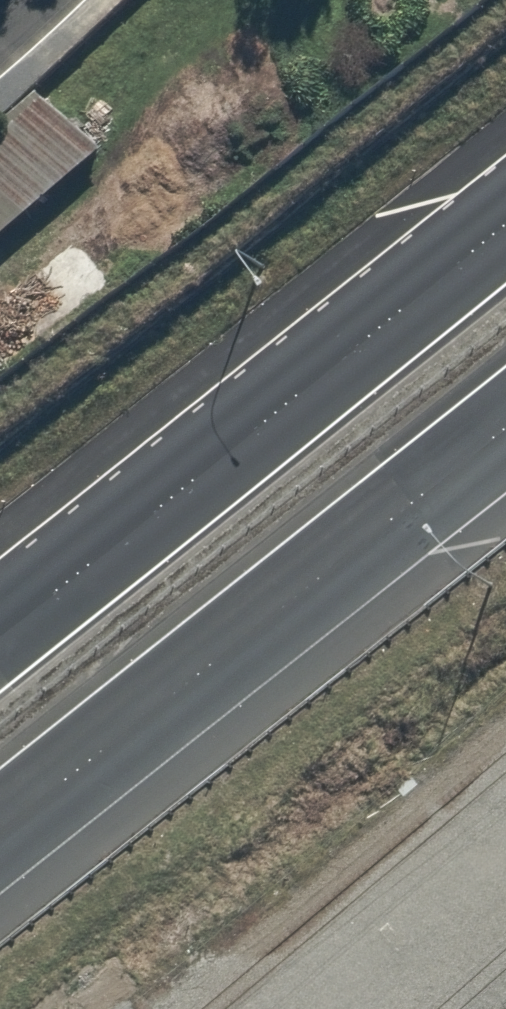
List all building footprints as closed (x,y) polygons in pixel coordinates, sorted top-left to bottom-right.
[(102,155),(47,91),(0,132),(0,242),(102,155)]
